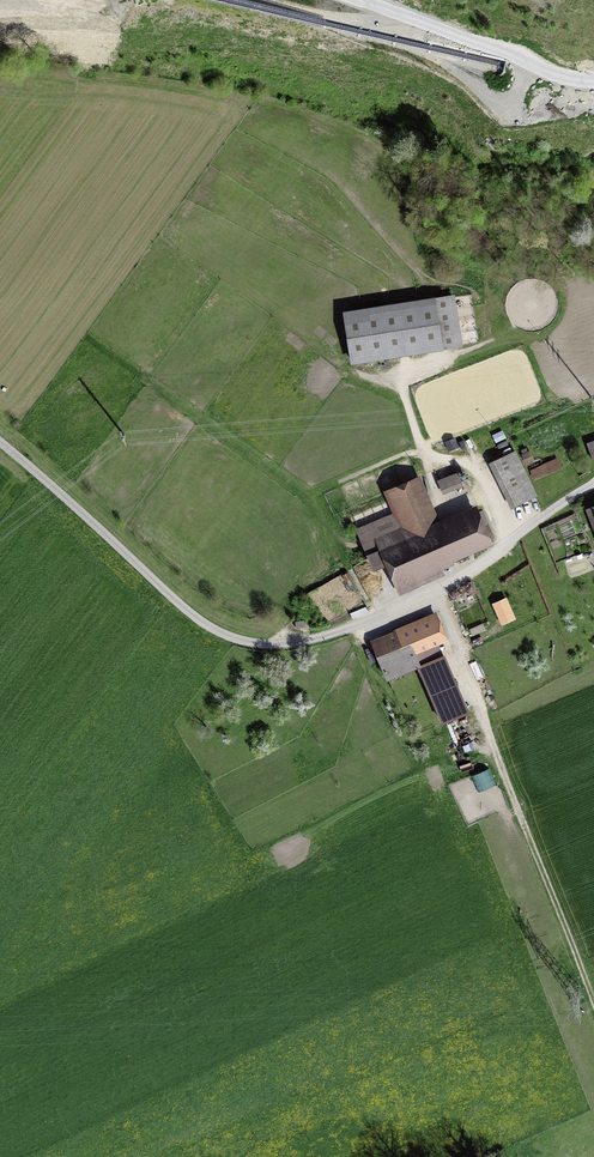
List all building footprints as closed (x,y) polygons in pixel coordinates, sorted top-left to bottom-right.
[(52,26),(26,23),(24,40),(50,42),(52,26)] [(342,313),(351,367),(444,353),(444,352),(463,349),(455,296),(342,313)] [(449,450),(459,446),(455,437),(445,440),(449,450)] [(489,462),(511,508),(538,495),(516,448),(489,462)] [(535,460),(530,450),(521,454),(527,464),(535,460)] [(562,467),(557,457),(529,470),(534,480),(562,467)] [(458,471),(437,479),(443,494),(464,486),(458,471)] [(494,542),(477,503),(442,518),(439,519),(438,517),(433,505),(420,474),(383,489),(393,512),(356,528),(362,542),(373,569),(379,566),(386,563),(399,594),(423,583),(445,574),(443,568),(455,563),(453,559),(455,559),(479,548),(494,542)] [(585,507),(593,530),(593,504),(585,507)] [(342,575),(346,582),(352,578),(349,571),(342,575)] [(511,608),(506,597),(492,602),(497,613),(511,608)] [(445,633),(436,610),(397,627),(393,628),(394,629),(370,639),(387,679),(416,666),(442,725),(471,713),(445,652),(443,653),(439,643),(448,639),(445,633)]
